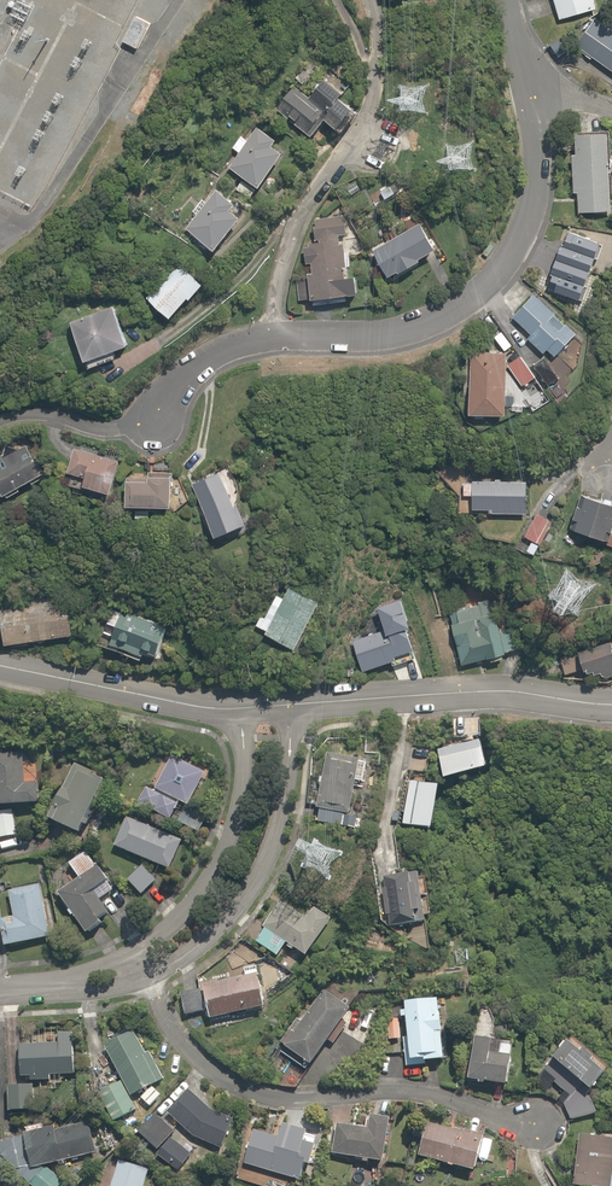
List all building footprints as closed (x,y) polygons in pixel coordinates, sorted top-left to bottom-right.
[(563,24),(605,12),(602,0),(556,0),(563,24)] [(603,15),(579,52),(611,74),(611,22),(603,15)] [(155,27),(138,18),(125,41),(142,50),(155,27)] [(349,105),(357,93),(323,67),(320,71),(304,59),(269,105),(318,142),(332,124),(341,131),(357,113),(349,105)] [(243,135),(233,148),(243,157),(234,169),(265,194),(292,160),(279,150),(284,144),(259,124),(248,139),(243,135)] [(581,216),(611,216),(611,136),(581,136),(581,155),(574,155),(575,196),(581,196),(581,216)] [(358,178),(342,187),(345,192),(349,189),(354,197),(365,190),(358,178)] [(399,183),(382,193),(387,201),(404,191),(399,183)] [(204,198),(194,211),(201,217),(190,230),(220,255),(247,222),(237,214),(243,208),(222,191),(211,204),(204,198)] [(355,277),(346,236),(352,235),(348,217),(313,225),(317,246),(304,249),(307,266),(315,264),(317,274),(308,276),(315,307),(369,295),(365,275),(355,277)] [(428,221),(375,245),(394,286),(447,261),(428,221)] [(574,234),(551,290),(589,306),(611,252),(611,250),(574,234)] [(212,289),(182,263),(151,298),(180,325),(212,289)] [(523,324),(515,331),(525,342),(529,338),(547,357),(551,352),(559,360),(581,340),(539,295),(516,317),(523,324)] [(117,301),(71,321),(93,373),(139,353),(117,301)] [(507,351),(473,351),(475,424),(509,423),(507,351)] [(522,356),(509,366),(526,389),(540,380),(530,367),(522,356)] [(550,361),(539,369),(556,390),(566,382),(550,361)] [(21,447),(0,457),(0,480),(1,479),(13,504),(51,485),(39,463),(31,467),(21,447)] [(124,462),(78,451),(73,475),(94,480),(91,492),(116,498),(124,462)] [(158,484),(134,484),(134,512),(182,511),(181,475),(158,476),(158,484)] [(228,475),(197,492),(225,544),(256,528),(228,475)] [(531,487),(469,486),(469,501),(480,502),(480,514),(494,514),(494,517),(530,518),(531,487)] [(581,496),(567,531),(611,549),(611,508),(581,496)] [(545,547),(556,521),(538,513),(527,539),(545,547)] [(270,641),(304,658),(328,609),(291,590),(287,599),(276,594),(260,627),(274,634),(270,641)] [(73,593),(5,607),(14,652),(83,638),(73,593)] [(490,594),(445,609),(465,670),(510,654),(490,594)] [(423,656),(404,596),(378,604),(385,626),(354,636),(366,674),(423,656)] [(183,628),(118,605),(107,636),(120,641),(117,649),(150,660),(153,653),(171,659),(183,628)] [(582,652),(590,680),(611,673),(611,643),(582,652)] [(487,722),(460,719),(457,740),(484,744),(487,722)] [(490,743),(445,756),(456,794),(502,781),(490,743)] [(0,755),(0,806),(1,811),(43,805),(40,785),(28,787),(23,751),(0,755)] [(329,756),(316,822),(343,827),(345,815),(355,817),(365,763),(329,756)] [(211,778),(174,760),(159,792),(148,787),(139,806),(176,824),(186,804),(196,808),(211,778)] [(107,775),(78,764),(53,825),(82,836),(107,775)] [(457,795),(418,786),(408,830),(448,839),(457,795)] [(0,815),(0,839),(17,835),(12,813),(0,815)] [(145,822),(129,816),(117,850),(177,871),(186,846),(142,831),(145,822)] [(120,892),(88,850),(48,880),(90,935),(113,918),(102,905),(120,892)] [(143,896),(159,882),(143,865),(127,880),(143,896)] [(421,874),(383,882),(393,932),(432,924),(421,874)] [(53,939),(41,887),(11,895),(18,921),(1,926),(7,950),(53,939)] [(314,923),(284,899),(263,924),(270,931),(261,942),(280,958),(290,946),(307,959),(320,943),(307,932),(314,923)] [(263,977),(181,995),(186,1017),(211,1011),(213,1021),(259,1011),(259,1010),(270,1008),(263,977)] [(355,1013),(329,997),(304,1037),(297,1033),(287,1049),(321,1069),(355,1013)] [(451,1065),(441,998),(408,1003),(409,1012),(404,1012),(405,1022),(412,1021),(414,1038),(404,1039),(408,1071),(451,1065)] [(143,1098),(152,1108),(163,1096),(158,1089),(167,1084),(138,1033),(107,1051),(125,1082),(100,1097),(116,1126),(142,1111),(136,1101),(143,1098)] [(77,1078),(73,1035),(58,1036),(59,1045),(20,1048),(23,1083),(77,1078)] [(498,1059),(501,1041),(480,1037),(472,1085),(511,1091),(516,1062),(498,1059)] [(540,1082),(549,1094),(560,1087),(566,1096),(563,1098),(575,1123),(611,1120),(611,1114),(603,1105),(611,1096),(611,1077),(580,1046),(540,1082)] [(35,1087),(10,1089),(13,1115),(37,1113),(35,1087)] [(241,1126),(191,1091),(170,1114),(198,1141),(229,1152),(241,1126)] [(154,1113),(139,1133),(162,1150),(176,1130),(154,1113)] [(391,1168),(396,1121),(376,1119),(375,1134),(338,1131),(335,1163),(391,1168)] [(486,1139),(429,1123),(419,1159),(477,1174),(486,1139)] [(39,1170),(99,1150),(90,1126),(59,1137),(56,1128),(28,1137),(39,1170)] [(243,1180),(260,1185),(297,1185),(298,1185),(301,1185),(307,1185),(320,1152),(308,1147),(312,1136),(287,1127),(281,1141),(261,1134),(243,1180)] [(588,1139),(583,1185),(611,1185),(611,1141),(591,1139),(588,1139)] [(119,1160),(112,1185),(148,1185),(153,1169),(119,1160)] [(49,1169),(34,1185),(64,1185),(66,1184),(49,1169)]
